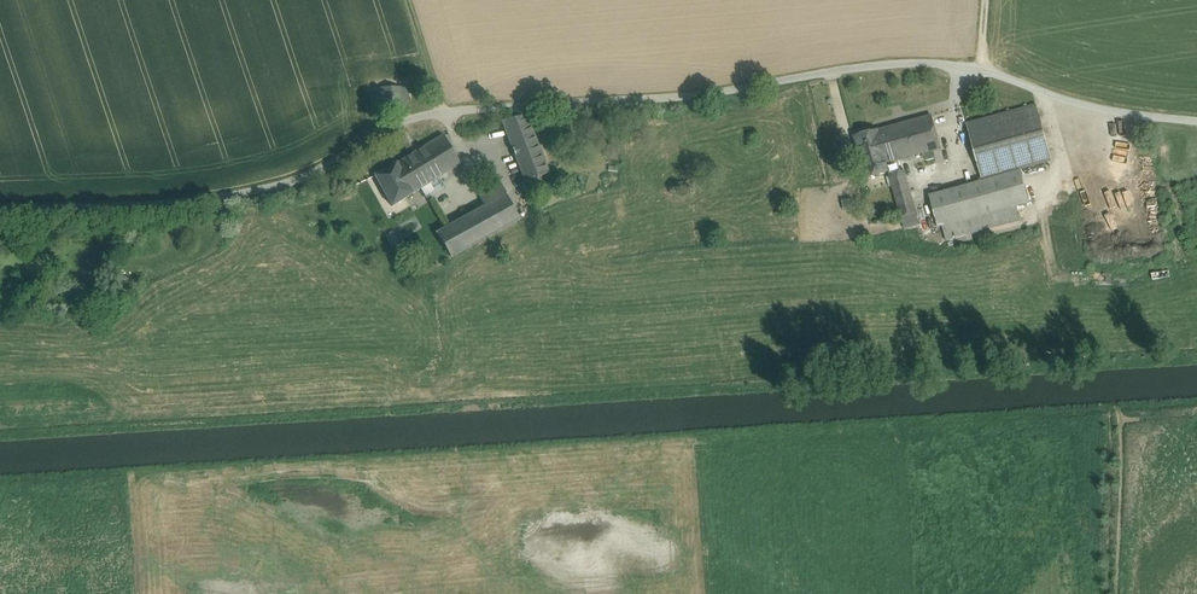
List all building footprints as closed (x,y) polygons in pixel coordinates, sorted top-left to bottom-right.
[(408,86),(399,87),(400,104),(409,103),(408,86)] [(399,87),(378,88),(379,114),(401,113),(400,104),(399,87)] [(378,88),(370,88),(371,114),(379,114),(378,88)] [(1035,106),(993,118),(993,117),(991,118),(969,124),(967,124),(968,126),(982,178),(982,179),(984,179),(1050,161),(1051,160),(1051,159),(1037,107),(1036,105),(1035,106)] [(549,173),(527,115),(502,121),(525,183),(549,173)] [(932,116),(878,130),(888,167),(897,165),(896,161),(934,151),(941,148),(932,116)] [(878,130),(855,136),(866,178),(867,178),(889,172),(888,167),(878,130)] [(444,135),(396,164),(413,193),(461,164),(444,135)] [(941,148),(934,151),(936,159),(943,156),(941,148)] [(396,164),(375,176),(392,207),(413,193),(396,164)] [(897,165),(888,167),(889,172),(890,174),(899,172),(897,165)] [(899,172),(890,174),(892,184),(901,217),(916,213),(920,212),(908,169),(899,172)] [(1021,171),(929,196),(938,227),(1016,206),(1029,202),(1021,171)] [(889,172),(867,178),(870,190),(892,184),(890,174),(889,172)] [(1079,193),(1092,191),(1089,177),(1077,180),(1079,193)] [(501,184),(479,196),(485,206),(506,194),(501,184)] [(485,206),(436,233),(451,258),(520,220),(506,194),(485,206)] [(1016,206),(942,226),(947,241),(1020,220),(1016,206)] [(916,213),(901,217),(905,229),(920,225),(916,213)]
